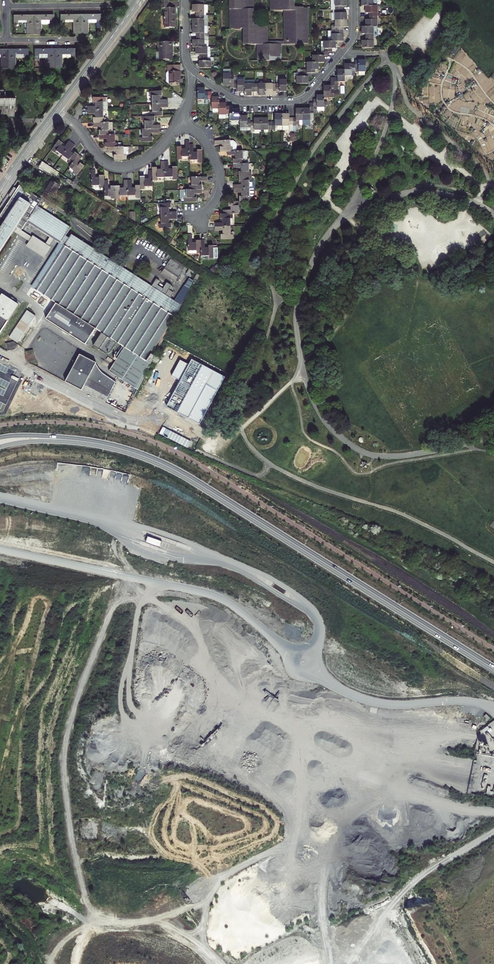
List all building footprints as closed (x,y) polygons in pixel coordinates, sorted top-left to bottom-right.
[(161,7),(165,7),(165,27),(176,26),(176,7),(169,7),(169,0),(161,0),(161,7)] [(230,29),(234,29),(234,30),(241,30),(241,29),(243,29),(243,45),(257,45),(257,60),(277,61),(277,60),(282,60),(281,44),(268,44),(268,42),(268,26),(263,26),(263,25),(254,25),(254,0),(229,0),(230,29)] [(271,11),(283,11),(284,41),(284,44),(304,44),(309,44),(308,8),(304,8),(304,7),(295,7),(295,0),(271,0),(271,11)] [(331,10),(335,10),(343,10),(343,7),(347,7),(347,0),(331,0),(331,10)] [(196,12),(196,16),(206,15),(206,13),(208,13),(208,5),(204,5),(197,5),(192,5),(192,12),(196,12)] [(377,6),(365,6),(365,13),(369,13),(369,16),(377,16),(377,6)] [(335,13),(335,20),(347,20),(347,13),(343,13),(343,10),(335,10),(335,13)] [(192,19),(192,26),(207,26),(208,26),(208,15),(206,15),(196,16),(196,19),(192,19)] [(377,16),(369,16),(369,19),(365,19),(365,26),(373,26),(377,26),(377,16)] [(100,17),(80,18),(80,25),(79,25),(79,30),(81,30),(81,34),(80,34),(80,37),(88,37),(88,26),(96,26),(96,31),(100,31),(100,17)] [(34,26),(33,18),(13,18),(14,26),(18,26),(18,24),(26,24),(26,26),(26,38),(34,37),(34,35),(35,35),(35,30),(33,30),(33,26),(34,26)] [(54,18),(33,18),(34,26),(33,26),(33,30),(35,30),(35,35),(34,35),(34,37),(41,37),(41,27),(49,27),(49,25),(54,25),(54,18)] [(60,25),(64,25),(64,23),(73,23),(73,25),(73,37),(80,37),(80,34),(81,34),(81,30),(79,30),(79,25),(80,25),(80,18),(60,18),(60,25)] [(347,20),(335,20),(335,24),(333,24),(332,26),(332,31),(344,31),(344,27),(347,27),(347,20)] [(208,36),(207,26),(192,26),(193,33),(197,33),(197,36),(208,36)] [(365,26),(362,26),(362,33),(365,33),(365,37),(373,37),(373,26),(365,26)] [(344,31),(332,31),(328,31),(328,41),(336,41),(344,41),(344,31)] [(209,36),(208,36),(197,36),(197,40),(192,40),(192,47),(195,47),(199,47),(209,47),(209,36)] [(374,48),(373,37),(365,37),(365,40),(362,40),(362,48),(374,48)] [(328,41),(325,42),(324,51),(329,51),(333,51),(333,48),(336,48),(336,41),(328,41)] [(160,42),(160,53),(173,53),(173,42),(160,42)] [(199,54),(199,58),(210,57),(210,47),(209,47),(199,47),(195,47),(195,54),(199,54)] [(34,50),(34,57),(39,57),(39,54),(47,54),(47,68),(55,68),(55,66),(56,66),(56,61),(53,61),(53,57),(55,57),(55,49),(34,50)] [(75,49),(55,49),(55,57),(53,57),(53,61),(56,61),(56,66),(55,66),(55,68),(62,68),(62,60),(71,60),(71,59),(75,59),(75,49)] [(0,50),(0,55),(1,55),(1,69),(8,69),(8,66),(10,66),(10,62),(7,62),(7,58),(8,58),(8,50),(0,50)] [(28,50),(8,50),(8,58),(7,58),(7,62),(10,62),(10,66),(8,66),(8,69),(16,68),(16,55),(24,55),(24,57),(28,57),(28,50)] [(324,51),(321,51),(321,54),(314,54),(313,61),(320,61),(326,61),(326,54),(329,54),(329,51),(324,51)] [(210,57),(199,58),(199,68),(212,68),(211,61),(214,61),(214,57),(210,57)] [(366,60),(355,60),(355,64),(355,72),(359,72),(359,75),(365,75),(365,72),(366,72),(366,60)] [(320,69),(320,61),(313,61),(308,61),(308,69),(305,69),(305,72),(313,72),(316,72),(316,69),(320,69)] [(355,72),(355,64),(344,64),(344,70),(345,76),(352,76),(355,76),(355,72)] [(180,77),(180,65),(168,65),(168,70),(170,70),(170,82),(182,82),(182,77),(180,77)] [(231,69),(223,69),(223,86),(230,86),(230,89),(234,89),(234,78),(234,75),(234,74),(231,73),(231,69)] [(334,78),(334,90),(338,90),(338,82),(345,82),(345,76),(344,70),(337,70),(337,77),(334,77),(334,78)] [(300,72),(296,72),(296,75),(298,75),(298,82),(310,83),(310,75),(313,75),(313,72),(305,72),(300,72)] [(244,92),(245,80),(245,78),(234,78),(234,89),(237,88),(237,92),(244,92)] [(324,95),(324,98),(335,98),(335,96),(334,90),(334,78),(331,78),(331,85),(324,86),(324,95)] [(287,92),(287,79),(279,80),(279,83),(276,83),(276,84),(276,92),(280,92),(287,92)] [(255,92),(255,84),(255,80),(245,80),(244,92),(244,96),(251,96),(252,95),(252,92),(255,92)] [(276,92),(276,84),(273,84),(273,83),(265,84),(266,96),(276,96),(276,95),(276,92)] [(265,84),(255,84),(255,92),(259,92),(259,96),(266,96),(265,84)] [(151,94),(151,103),(167,102),(167,98),(161,98),(159,98),(159,94),(161,94),(161,89),(148,90),(148,94),(151,94)] [(206,89),(199,89),(199,101),(209,101),(209,93),(206,93),(206,89)] [(209,93),(209,101),(213,101),(213,110),(220,110),(220,103),(219,97),(213,98),(213,92),(209,93)] [(14,117),(14,93),(0,93),(0,117),(14,117)] [(313,103),(313,108),(324,108),(324,98),(324,95),(317,95),(317,99),(313,99),(313,103)] [(88,110),(104,109),(103,101),(106,101),(105,97),(93,98),(93,101),(95,101),(96,105),(88,105),(88,110)] [(149,111),(149,116),(154,115),(162,115),(161,110),(159,110),(159,106),(167,106),(167,102),(151,103),(151,111),(149,111)] [(230,115),(229,107),(227,107),(227,103),(220,103),(220,110),(220,115),(230,115)] [(313,108),(313,103),(310,103),(310,109),(303,109),(303,124),(313,125),(313,111),(313,108)] [(233,109),(233,106),(229,107),(230,115),(233,115),(233,121),(240,121),(240,116),(240,115),(240,109),(233,109)] [(94,122),(107,122),(106,118),(104,118),(104,109),(88,110),(88,114),(96,114),(96,118),(94,118),(94,122)] [(303,109),(296,109),(296,118),(294,118),(294,126),(294,130),(294,131),(297,131),(297,124),(303,124),(303,109)] [(281,126),(281,114),(274,114),(274,121),(271,122),(271,130),(275,130),(275,126),(281,126)] [(289,114),(281,114),(281,126),(282,131),(282,132),(284,131),(294,130),(294,126),(294,118),(289,118),(289,114)] [(152,120),(154,119),(154,115),(149,116),(142,116),(142,120),(144,120),(144,128),(157,128),(160,127),(160,123),(154,124),(152,124),(152,120)] [(240,116),(240,121),(240,127),(250,127),(250,122),(250,119),(248,119),(247,115),(240,116)] [(250,122),(250,127),(250,130),(261,130),(260,118),(254,118),(254,122),(250,122)] [(268,118),(260,118),(261,130),(271,130),(271,122),(269,122),(268,118)] [(94,126),(99,126),(102,126),(102,130),(99,130),(99,135),(113,134),(112,130),(110,130),(109,122),(107,122),(94,122),(94,126)] [(144,128),(141,128),(141,136),(139,136),(139,141),(152,141),(152,136),(149,135),(149,132),(157,131),(157,128),(144,128)] [(113,134),(99,135),(100,139),(108,139),(108,143),(105,143),(105,147),(109,146),(118,146),(118,142),(116,142),(115,134),(113,134)] [(233,136),(214,136),(214,138),(215,138),(215,141),(222,140),(222,143),(220,143),(220,147),(227,147),(237,147),(236,138),(235,137),(234,136),(233,136)] [(58,139),(50,149),(54,152),(55,150),(62,155),(71,142),(68,140),(63,146),(60,143),(61,141),(58,139)] [(176,153),(177,157),(182,157),(181,155),(190,155),(189,143),(189,139),(185,139),(185,147),(181,147),(181,145),(176,145),(176,153)] [(75,145),(71,142),(62,155),(69,160),(67,162),(70,164),(78,154),(75,152),(73,154),(70,151),(75,145)] [(190,155),(190,159),(199,158),(199,161),(202,160),(202,148),(199,148),(198,150),(194,151),(194,143),(189,143),(190,155)] [(125,154),(125,146),(118,146),(109,146),(109,151),(117,151),(117,155),(115,155),(115,159),(126,158),(128,158),(128,154),(125,154)] [(243,154),(243,147),(237,147),(227,147),(227,151),(235,150),(235,154),(233,155),(233,159),(249,158),(249,153),(247,154),(243,154)] [(78,154),(70,164),(69,166),(74,170),(73,172),(76,175),(84,164),(81,162),(79,164),(77,162),(82,156),(78,154)] [(239,167),(239,171),(251,170),(251,166),(249,166),(249,158),(233,159),(233,163),(239,162),(241,162),(241,167),(239,167)] [(156,166),(152,166),(152,170),(152,179),(157,179),(157,177),(164,176),(164,160),(160,160),(160,169),(157,169),(156,166)] [(177,176),(177,166),(172,166),(172,168),(168,168),(168,160),(164,160),(164,176),(172,176),(172,178),(177,178),(177,176)] [(51,168),(41,162),(37,167),(48,174),(51,168)] [(139,184),(139,188),(144,188),(144,185),(152,185),(152,179),(152,170),(148,170),(148,178),(144,178),(144,175),(139,175),(139,184)] [(252,175),(251,170),(239,171),(239,176),(239,180),(234,180),(234,184),(250,183),(255,183),(255,175),(252,175)] [(104,180),(103,174),(99,174),(99,182),(95,182),(95,180),(91,180),(91,192),(96,192),(96,190),(104,190),(104,180)] [(190,188),(202,187),(202,179),(207,179),(207,175),(203,175),(191,175),(191,184),(189,184),(190,188)] [(52,179),(41,195),(50,201),(60,185),(52,179)] [(108,180),(104,180),(104,190),(104,196),(111,196),(111,198),(115,198),(114,185),(110,185),(110,187),(108,187),(108,180)] [(118,185),(114,185),(115,198),(119,198),(119,195),(127,195),(127,180),(122,180),(123,187),(118,187),(118,185)] [(131,187),(131,184),(131,180),(127,180),(127,195),(135,195),(135,197),(139,197),(139,188),(139,184),(135,184),(135,187),(131,187)] [(250,183),(234,184),(234,188),(242,188),(242,192),(240,192),(240,197),(242,197),(253,196),(253,191),(250,191),(250,183)] [(138,388),(163,338),(179,308),(197,273),(189,268),(186,273),(190,276),(174,300),(70,234),(68,237),(65,235),(70,227),(37,205),(41,200),(19,186),(1,215),(0,215),(0,251),(13,232),(15,228),(21,231),(26,224),(27,221),(60,242),(58,245),(31,286),(54,300),(44,316),(84,342),(94,326),(100,330),(92,342),(104,350),(106,350),(107,350),(109,349),(115,339),(125,345),(109,369),(138,388)] [(190,188),(180,188),(181,196),(185,196),(185,200),(197,200),(197,192),(202,191),(202,187),(190,188)] [(240,197),(229,197),(229,201),(232,201),(232,205),(224,205),(225,210),(234,210),(240,209),(240,201),(242,201),(242,197),(240,197)] [(165,201),(158,201),(158,206),(161,206),(161,214),(177,214),(177,210),(171,210),(169,210),(169,206),(171,206),(171,201),(165,201)] [(215,224),(232,223),(231,215),(234,215),(234,210),(225,210),(221,210),(221,216),(223,215),(223,219),(222,219),(215,219),(215,224)] [(177,214),(161,214),(162,222),(159,222),(159,227),(171,227),(171,222),(169,222),(169,218),(177,218),(177,214)] [(39,243),(21,231),(15,228),(13,232),(28,243),(25,247),(38,256),(40,254),(46,259),(49,255),(42,250),(44,247),(42,245),(47,238),(56,243),(58,245),(60,242),(27,221),(26,224),(44,235),(39,243)] [(232,223),(215,224),(216,228),(223,227),(224,228),(224,232),(221,232),(221,236),(234,236),(234,231),(232,231),(232,223)] [(193,241),(193,239),(193,233),(189,233),(189,249),(197,249),(197,251),(201,251),(201,239),(197,239),(197,241),(193,241)] [(205,239),(201,239),(201,251),(201,255),(210,255),(210,257),(213,257),(213,244),(210,244),(210,246),(205,246),(205,239)] [(58,245),(56,243),(49,255),(46,259),(29,285),(31,286),(58,245)] [(19,304),(2,293),(0,296),(0,331),(19,304)] [(6,342),(7,350),(20,347),(18,340),(6,342)] [(26,351),(28,361),(36,359),(33,349),(26,351)] [(80,352),(65,380),(105,401),(116,380),(104,373),(104,372),(103,372),(103,371),(102,371),(102,370),(101,370),(101,369),(100,369),(100,368),(99,368),(99,367),(98,366),(98,365),(97,365),(97,364),(97,363),(96,363),(96,362),(96,361),(80,352)] [(201,424),(227,373),(194,356),(189,364),(180,359),(171,376),(180,380),(167,406),(201,424)] [(182,423),(179,429),(194,438),(198,432),(182,423)]
